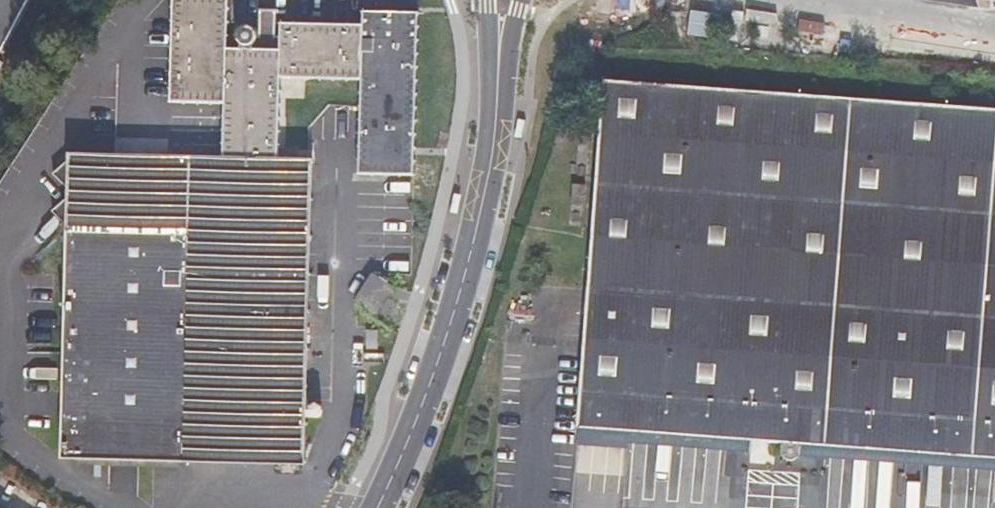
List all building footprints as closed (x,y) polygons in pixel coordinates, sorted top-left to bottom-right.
[(29,0),(0,0),(0,55),(29,0)] [(363,131),(362,180),(418,181),(418,114),(415,115),(419,17),(363,17),(363,27),(280,25),(280,41),(255,40),(255,36),(254,31),(250,27),(247,26),(243,25),(240,25),(236,28),(234,31),(233,36),(234,39),(235,42),(240,47),(240,50),(224,49),(225,0),(172,0),(169,104),(223,105),(222,160),(74,157),(54,178),(70,195),(70,202),(54,217),(72,236),(69,460),(309,463),(311,161),(280,161),(280,156),(277,158),(278,81),(361,84),(360,132),(363,131)] [(590,91),(565,440),(772,455),(771,463),(772,467),(774,469),(778,472),(782,472),(785,471),(787,468),(788,464),(788,456),(994,471),(994,122),(590,91)] [(925,482),(922,507),(994,507),(994,488),(925,482)]
